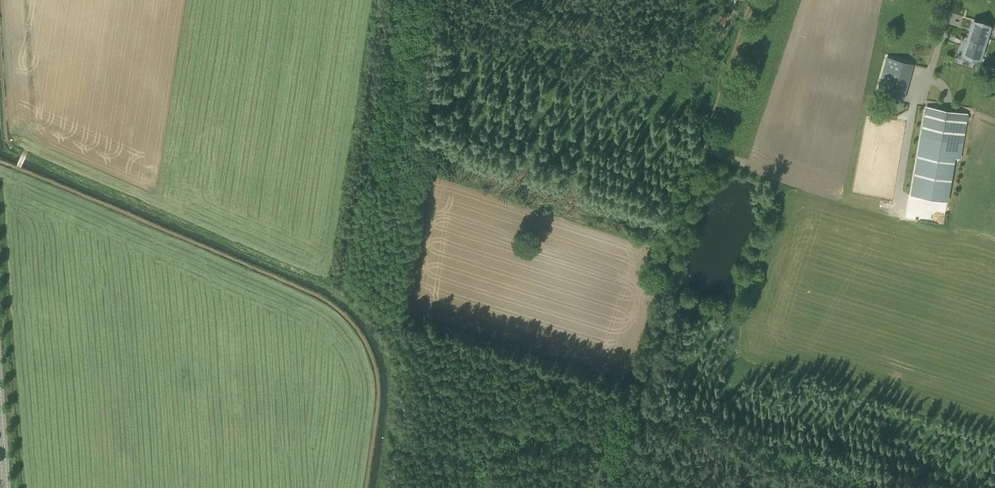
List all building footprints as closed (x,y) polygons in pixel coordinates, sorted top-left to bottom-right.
[(989,26),(974,22),(969,38),(961,35),(957,52),(981,58),(985,42),(989,26)] [(897,115),(911,64),(887,57),(873,108),(897,115)] [(960,157),(968,114),(927,107),(912,195),(948,201),(955,156),(960,157)]
